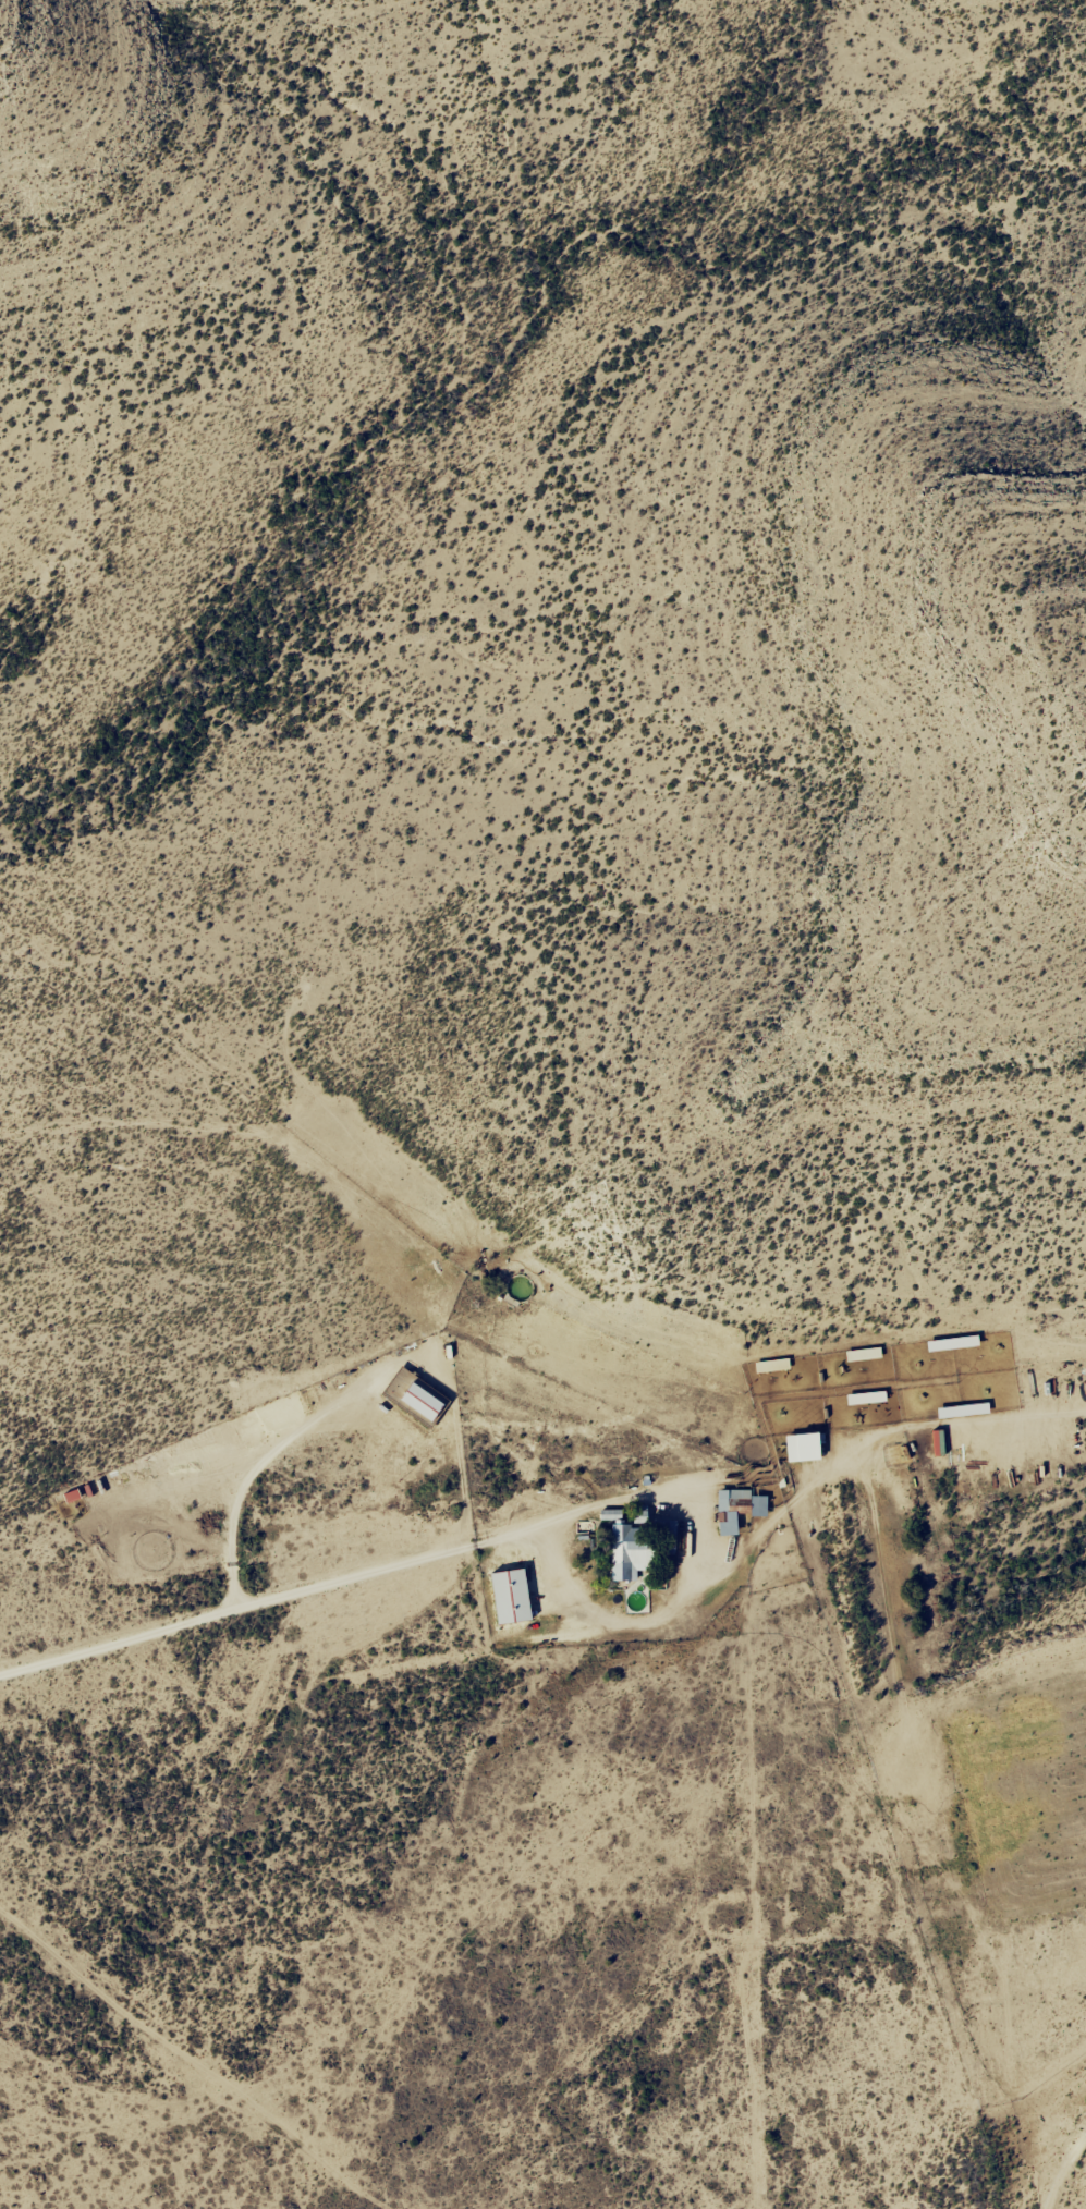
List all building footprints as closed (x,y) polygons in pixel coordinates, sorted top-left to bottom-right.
[(790,1449),(808,1448),(808,1432),(790,1432),(790,1449)] [(749,1488),(726,1488),(726,1515),(749,1515),(749,1488)] [(644,1503),(630,1503),(630,1523),(644,1523),(644,1503)] [(598,1510),(598,1519),(619,1519),(619,1510),(598,1510)] [(609,1540),(609,1568),(638,1568),(638,1540),(609,1540)] [(526,1560),(504,1560),(504,1578),(526,1578),(526,1560)]
